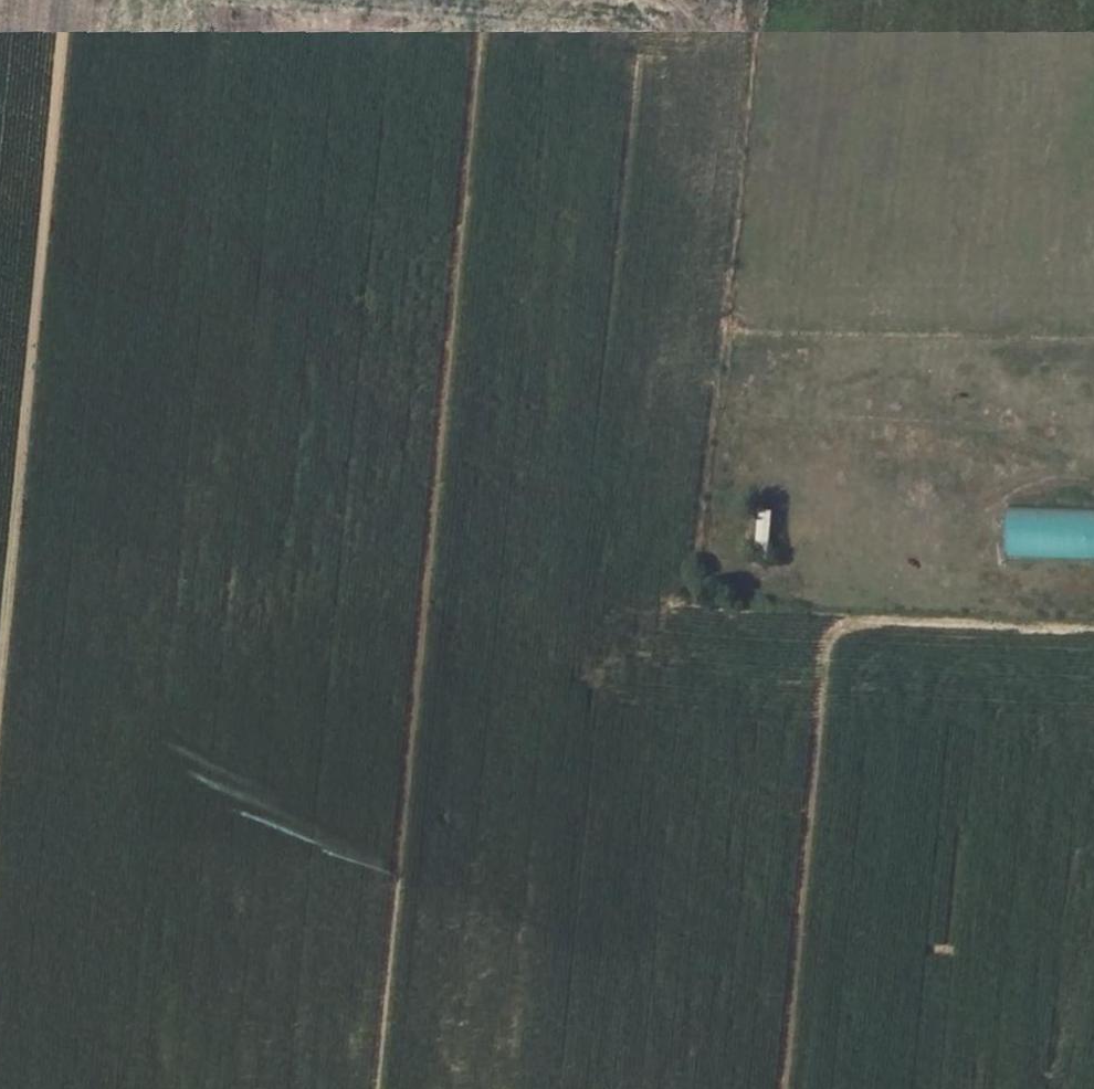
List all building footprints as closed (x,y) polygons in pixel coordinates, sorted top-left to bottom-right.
[(759,558),(773,560),(778,510),(764,509),(759,558)] [(1012,509),(1012,558),(1093,558),(1093,509),(1012,509)]
